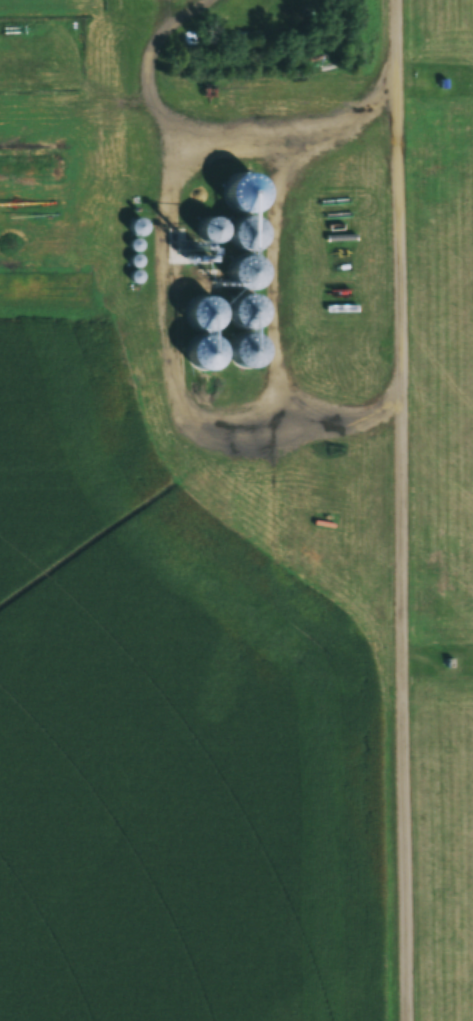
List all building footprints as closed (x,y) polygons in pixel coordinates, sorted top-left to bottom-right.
[(251,215),(237,221),(240,227),(231,231),(239,250),(261,241),(251,215)] [(146,225),(136,216),(127,227),(138,236),(146,225)] [(203,216),(196,237),(215,244),(222,223),(203,216)] [(201,261),(201,242),(187,242),(187,261),(201,261)] [(245,257),(228,267),(242,290),(259,280),(245,257)] [(187,305),(198,330),(217,322),(206,296),(187,305)] [(244,330),(259,312),(242,298),(227,316),(244,330)] [(197,370),(215,368),(213,336),(194,338),(197,370)] [(229,342),(234,364),(255,359),(250,337),(229,342)]
